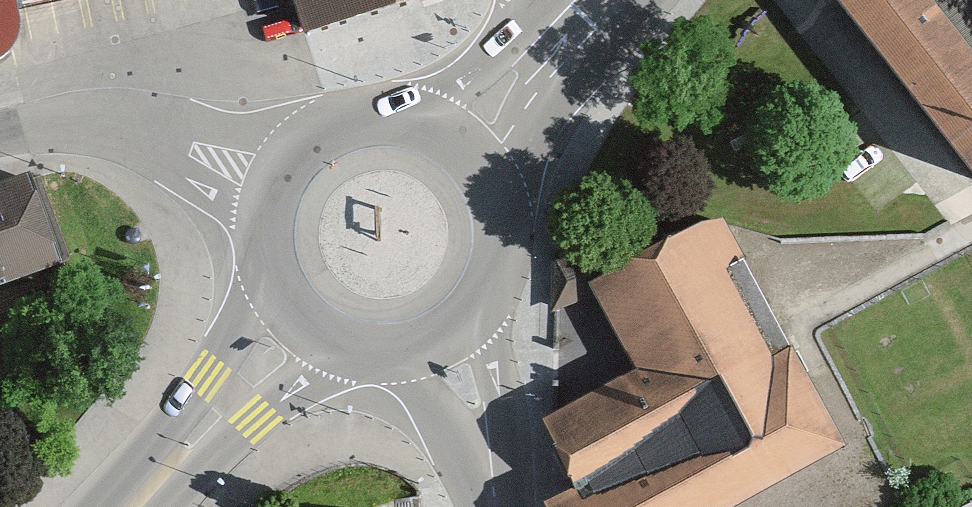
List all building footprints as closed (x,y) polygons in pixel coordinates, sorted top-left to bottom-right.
[(35,67),(21,0),(0,0),(0,74),(35,67)] [(311,45),(457,0),(298,0),(311,45)] [(931,0),(836,0),(971,171),(971,51),(931,0)] [(43,187),(0,201),(0,304),(73,280),(43,187)] [(713,199),(588,270),(637,355),(537,412),(574,477),(542,495),(548,506),(713,506),(846,432),(713,199)]
